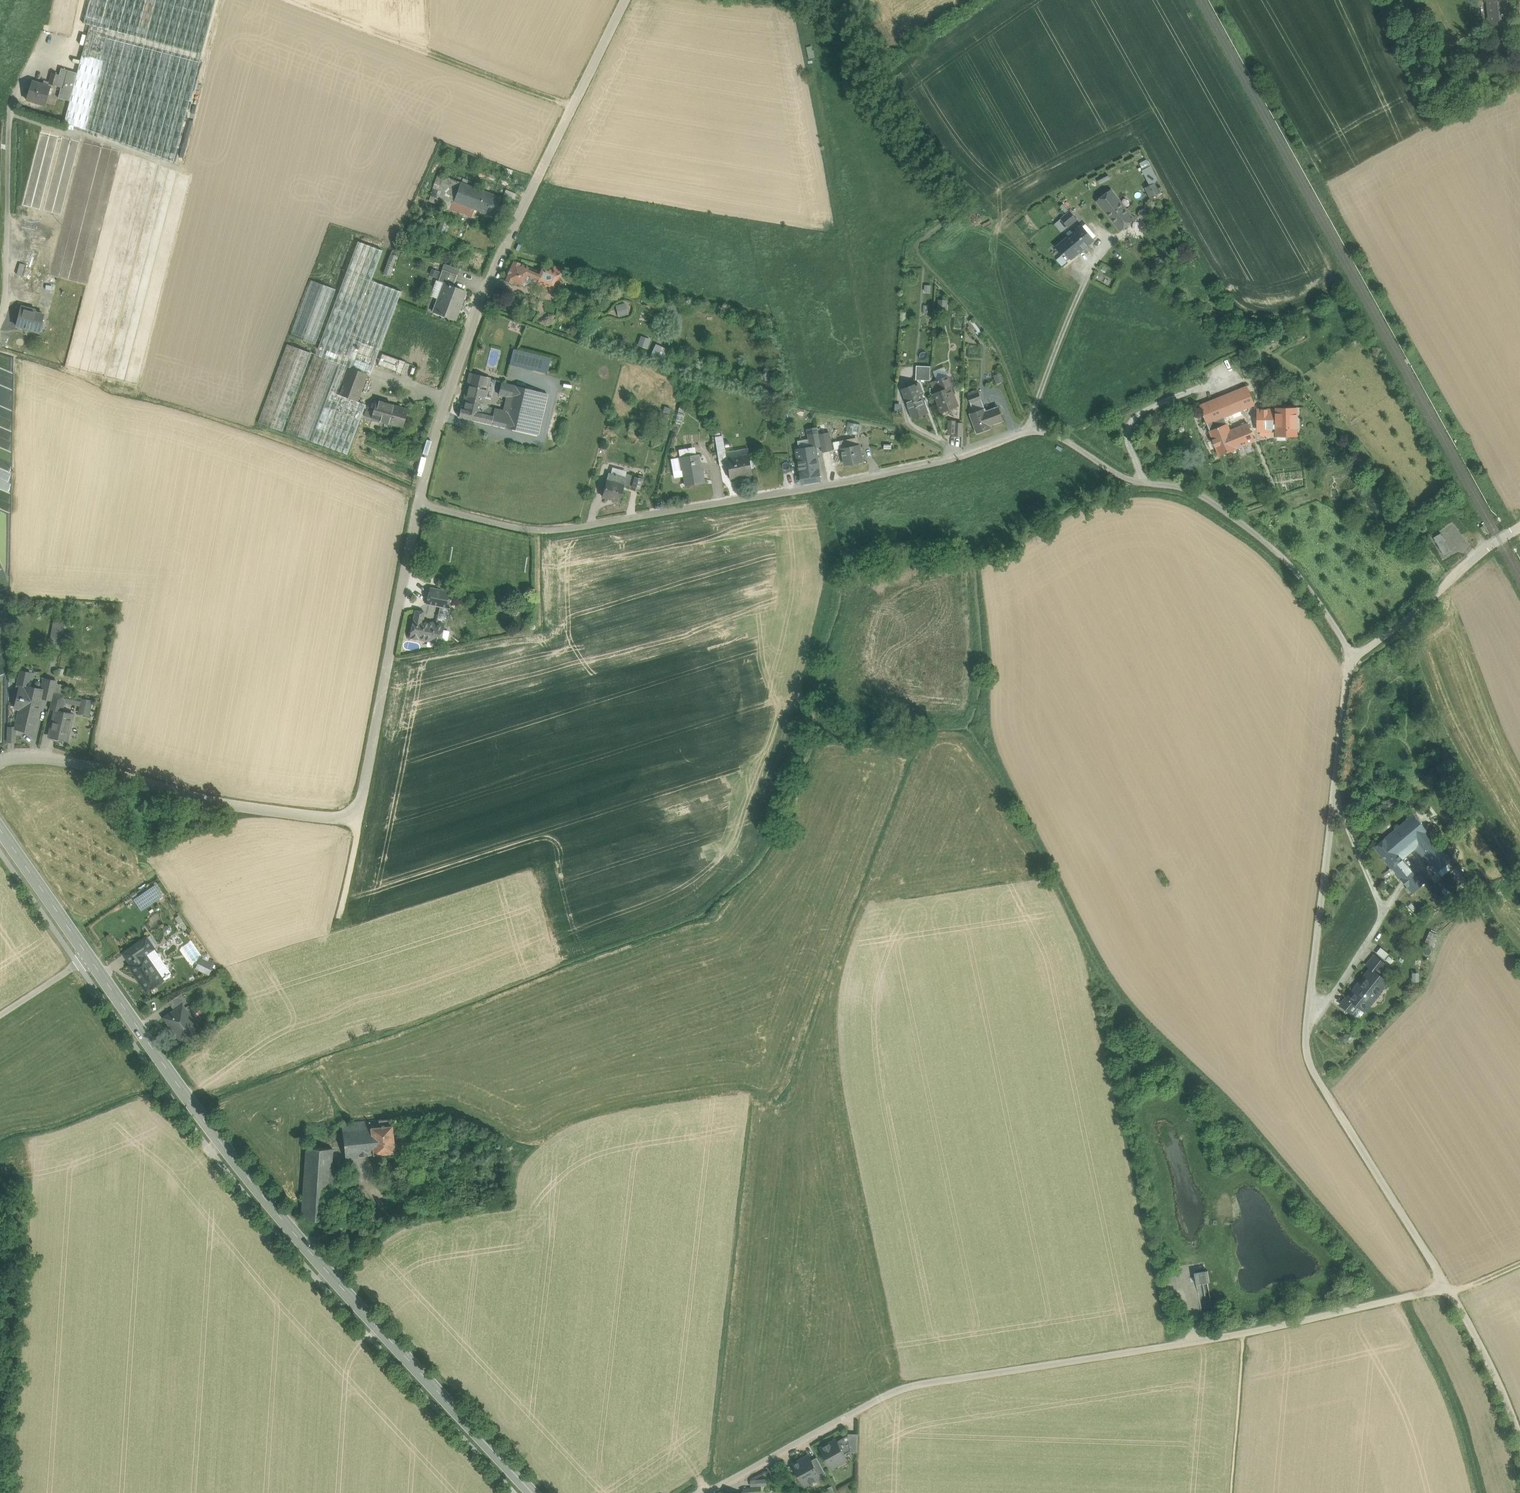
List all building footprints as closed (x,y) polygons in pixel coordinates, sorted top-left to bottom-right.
[(123,32),(146,38),(145,39),(90,25),(77,73),(70,101),(64,122),(173,163),(216,0),(132,0),(123,32)] [(132,0),(91,0),(85,22),(123,32),(132,0)] [(1490,32),(1512,29),(1508,0),(1487,0),(1490,32)] [(67,70),(61,68),(59,75),(60,75),(56,86),(61,88),(63,88),(67,70)] [(77,73),(67,70),(63,88),(61,88),(58,98),(70,101),(77,73)] [(59,75),(52,72),(49,84),(56,86),(60,75),(59,75)] [(51,87),(32,81),(26,99),(45,105),(51,87)] [(41,206),(59,135),(42,130),(23,202),(41,206)] [(62,212),(80,140),(63,136),(45,207),(62,212)] [(454,200),(461,181),(446,176),(439,195),(454,200)] [(485,190),(461,181),(454,200),(477,209),(485,190)] [(1156,182),(1145,188),(1150,198),(1162,192),(1156,182)] [(501,196),(485,190),(477,209),(494,215),(501,196)] [(1125,209),(1111,193),(1097,204),(1110,221),(1125,209)] [(1125,209),(1110,221),(1120,233),(1134,222),(1125,209)] [(1077,219),(1071,211),(1062,219),(1068,227),(1077,219)] [(1094,240),(1082,225),(1066,239),(1078,254),(1094,240)] [(358,241),(315,354),(339,363),(348,367),(367,374),(370,375),(401,292),(371,280),(382,251),(358,241)] [(391,254),(383,273),(389,275),(396,256),(391,254)] [(521,264),(513,260),(505,280),(512,283),(513,282),(522,286),(526,275),(536,280),(539,272),(521,264)] [(444,263),(442,269),(457,275),(459,269),(444,263)] [(20,264),(17,274),(22,276),(25,265),(20,264)] [(438,281),(445,283),(453,286),(457,275),(442,269),(438,281)] [(559,274),(546,269),(541,281),(554,286),(559,274)] [(311,280),(290,335),(316,344),(336,289),(311,280)] [(453,286),(445,283),(434,312),(454,320),(465,290),(453,286)] [(626,302),(616,304),(618,316),(628,314),(626,302)] [(43,314),(30,311),(31,308),(20,306),(15,326),(39,331),(43,314)] [(647,348),(651,338),(641,335),(637,345),(647,348)] [(664,361),(669,348),(656,343),(650,355),(664,361)] [(311,353),(287,344),(258,422),(282,431),(311,353)] [(988,346),(974,345),(974,355),(988,356),(988,346)] [(565,362),(514,350),(510,365),(561,377),(565,362)] [(402,373),(406,361),(382,353),(378,364),(402,373)] [(314,354),(285,431),(310,441),(339,363),(315,354),(314,354)] [(339,363),(310,441),(316,443),(316,442),(347,454),(366,404),(357,401),(338,394),(348,367),(339,363)] [(931,367),(917,366),(916,380),(930,381),(931,367)] [(367,374),(348,367),(338,394),(357,401),(367,374)] [(494,380),(471,374),(463,409),(493,416),(495,409),(488,408),(494,380)] [(948,377),(937,381),(938,382),(942,392),(936,394),(935,394),(942,412),(948,410),(950,413),(953,414),(956,413),(958,409),(956,406),(958,406),(951,389),(952,388),(948,377)] [(504,411),(495,409),(493,416),(491,424),(505,427),(515,385),(502,382),(499,394),(508,396),(504,411)] [(938,382),(932,384),(936,394),(942,392),(938,382)] [(919,384),(907,389),(910,397),(906,399),(914,419),(928,413),(923,400),(924,400),(921,393),(922,393),(919,384)] [(515,385),(505,427),(525,432),(528,418),(535,390),(515,385)] [(1247,387),(1200,405),(1210,431),(1227,424),(1225,417),(1254,406),(1247,387)] [(979,392),(968,395),(971,404),(982,400),(979,392)] [(982,400),(971,404),(974,412),(970,414),(977,433),(992,428),(990,422),(1002,417),(998,407),(986,412),(982,400)] [(396,406),(377,401),(373,413),(366,411),(364,416),(391,423),(396,406)] [(1271,409),(1271,403),(1258,403),(1258,430),(1277,430),(1277,409),(1271,409)] [(408,409),(396,406),(391,423),(403,427),(408,409)] [(463,409),(461,408),(459,417),(491,424),(493,416),(463,409)] [(1287,408),(1277,408),(1277,409),(1277,430),(1277,432),(1287,431),(1287,408)] [(1297,408),(1287,408),(1287,431),(1287,435),(1298,435),(1297,408)] [(657,412),(654,428),(666,431),(669,415),(657,412)] [(536,419),(528,418),(525,432),(543,436),(544,430),(534,428),(536,419)] [(847,422),(846,432),(859,434),(861,424),(847,422)] [(1248,423),(1230,430),(1227,424),(1210,431),(1219,455),(1255,441),(1248,423)] [(819,425),(820,434),(827,433),(825,424),(819,425)] [(813,435),(820,434),(819,425),(812,426),(813,435)] [(830,450),(829,443),(827,433),(820,434),(823,452),(830,450)] [(816,453),(823,452),(820,434),(813,435),(815,448),(816,453)] [(717,452),(725,451),(722,436),(715,437),(717,452)] [(841,441),(829,443),(830,450),(830,451),(842,448),(841,441)] [(860,445),(842,448),(846,466),(847,466),(846,463),(855,461),(856,464),(864,462),(860,445)] [(815,448),(798,451),(803,483),(821,480),(816,453),(815,448)] [(727,459),(726,451),(725,451),(717,452),(720,466),(728,465),(727,459)] [(698,455),(679,458),(671,459),(675,477),(684,475),(686,486),(704,483),(702,471),(701,471),(698,455)] [(727,459),(728,465),(730,478),(753,474),(750,455),(727,459)] [(625,478),(609,474),(603,497),(619,501),(623,486),(625,478)] [(634,476),(626,474),(625,478),(623,486),(631,488),(634,476)] [(642,478),(634,476),(631,488),(639,490),(642,478)] [(1451,552),(1441,533),(1434,537),(1444,556),(1451,552)] [(451,592),(430,587),(426,604),(440,607),(448,608),(451,592)] [(436,623),(423,621),(424,612),(415,610),(409,637),(440,644),(444,625),(446,626),(451,609),(448,608),(440,607),(436,623)] [(65,628),(55,627),(52,642),(62,643),(65,628)] [(20,669),(17,682),(28,685),(31,671),(20,669)] [(56,682),(45,679),(43,689),(44,690),(42,697),(52,700),(53,692),(54,692),(56,682)] [(43,689),(25,685),(24,688),(19,687),(15,708),(21,709),(16,728),(34,732),(42,697),(44,690),(43,689)] [(54,692),(53,692),(52,700),(51,704),(62,706),(64,701),(65,695),(54,692)] [(81,698),(65,695),(64,701),(80,705),(81,698)] [(92,701),(82,699),(80,709),(90,710),(92,701)] [(73,714),(55,710),(49,736),(67,740),(73,714)] [(1414,814),(1391,833),(1405,851),(1412,846),(1417,841),(1428,832),(1414,814)] [(1444,852),(1428,832),(1417,841),(1433,861),(1444,852)] [(1405,851),(1391,833),(1374,847),(1392,868),(1397,873),(1404,868),(1399,862),(1402,860),(1399,856),(1405,851)] [(1435,874),(1440,870),(1433,861),(1417,841),(1412,846),(1435,874)] [(1444,852),(1433,861),(1440,870),(1444,867),(1451,861),(1444,852)] [(1417,878),(1402,860),(1399,862),(1404,868),(1397,873),(1413,893),(1423,885),(1417,878)] [(1456,868),(1457,868),(1451,861),(1444,867),(1459,885),(1466,879),(1456,868)] [(1472,876),(1462,864),(1457,868),(1456,868),(1466,879),(1466,880),(1472,876)] [(1417,878),(1423,885),(1430,879),(1425,872),(1417,878)] [(1411,930),(1398,915),(1391,922),(1404,937),(1411,930)] [(1434,945),(1439,934),(1431,930),(1426,941),(1434,945)] [(149,943),(153,948),(158,946),(150,935),(146,938),(149,943)] [(146,938),(130,948),(134,953),(149,943),(146,938)] [(149,943),(134,953),(138,959),(129,965),(146,991),(163,979),(146,955),(154,949),(153,948),(149,943)] [(134,953),(130,948),(121,955),(129,965),(138,959),(134,953)] [(1388,965),(1374,955),(1366,965),(1371,969),(1372,968),(1380,975),(1388,965)] [(1348,997),(1348,998),(1358,1006),(1364,1011),(1370,1004),(1368,1002),(1380,987),(1382,988),(1388,981),(1380,975),(1372,968),(1371,969),(1348,997)] [(181,993),(168,1002),(174,1011),(182,1005),(183,1006),(187,1003),(181,993)] [(1358,1006),(1348,998),(1348,997),(1347,996),(1340,1004),(1352,1014),(1358,1006)] [(183,1006),(182,1005),(174,1011),(164,1017),(173,1029),(174,1028),(181,1039),(180,1040),(181,1041),(198,1029),(183,1006)] [(370,1121),(342,1124),(346,1157),(373,1154),(370,1128),(370,1121)] [(379,1127),(370,1128),(373,1154),(395,1152),(392,1126),(379,1127)] [(333,1149),(306,1147),(302,1218),(328,1220),(329,1198),(339,1198),(341,1169),(331,1168),(333,1149)] [(1208,1270),(1195,1272),(1197,1284),(1210,1281),(1208,1270)] [(858,1435),(849,1435),(837,1441),(845,1454),(849,1451),(857,1452),(858,1435)] [(845,1454),(837,1441),(830,1445),(829,1444),(828,1444),(826,1446),(826,1445),(825,1446),(821,1448),(832,1468),(847,1459),(845,1454)] [(812,1460),(809,1455),(804,1457),(804,1459),(801,1461),(800,1460),(794,1464),(805,1485),(821,1476),(812,1460)] [(826,1473),(817,1457),(812,1460),(821,1476),(826,1473)] [(830,1492),(831,1492),(835,1491),(832,1484),(827,1486),(830,1492)]
